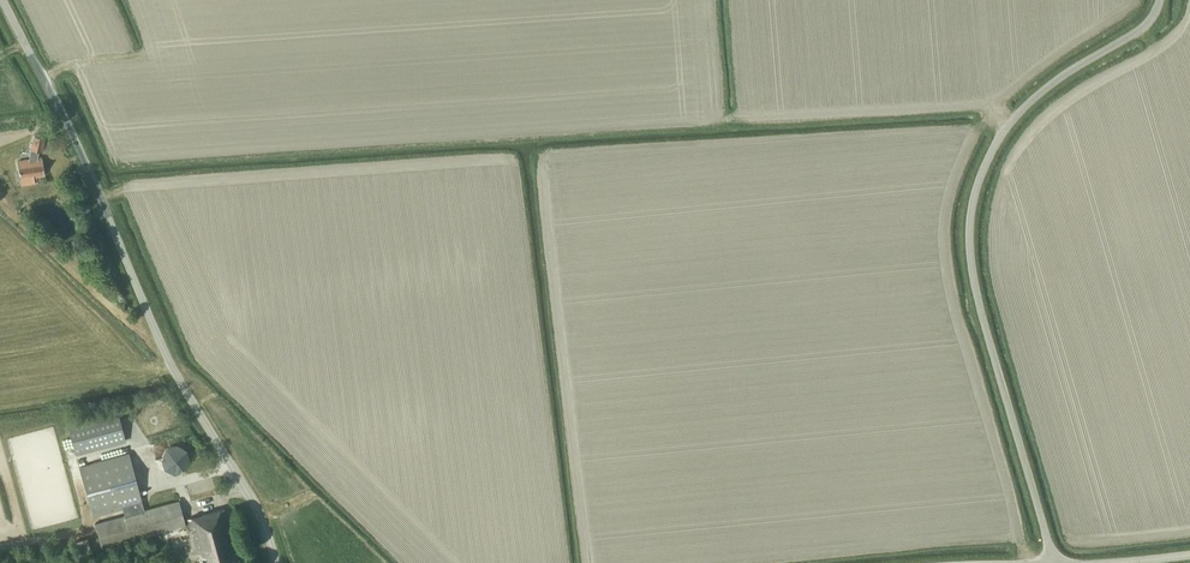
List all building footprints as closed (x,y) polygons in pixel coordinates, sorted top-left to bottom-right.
[(33,136),(30,150),(38,151),(41,152),(44,138),(33,136)] [(28,159),(17,161),(19,176),(33,174),(34,182),(37,182),(36,176),(44,175),(41,157),(37,158),(38,151),(30,150),(28,159)] [(75,454),(125,440),(116,409),(66,422),(75,454)] [(187,460),(187,458),(187,457),(187,456),(187,455),(186,454),(185,452),(185,451),(184,451),(183,449),(182,448),(181,447),(180,447),(178,446),(177,446),(175,446),(174,446),(173,446),(172,446),(170,447),(168,447),(167,448),(166,449),(165,450),(164,451),(163,452),(163,454),(162,455),(162,456),(162,457),(162,458),(162,460),(162,461),(162,462),(163,463),(163,465),(164,466),(166,468),(167,469),(169,470),(170,471),(172,471),(174,471),(176,471),(177,471),(179,470),(180,470),(181,469),(183,468),(184,467),(185,466),(185,465),(186,464),(187,462),(187,461),(187,460)] [(128,453),(79,466),(92,515),(122,507),(124,515),(94,523),(101,548),(162,531),(165,542),(170,540),(169,538),(168,535),(179,532),(180,535),(180,537),(188,535),(185,524),(189,523),(188,518),(184,520),(179,500),(144,510),(128,453)] [(188,518),(189,523),(196,549),(200,562),(239,562),(237,556),(236,557),(234,552),(236,551),(235,549),(224,508),(188,518)] [(247,562),(254,561),(252,552),(245,554),(247,562)]
